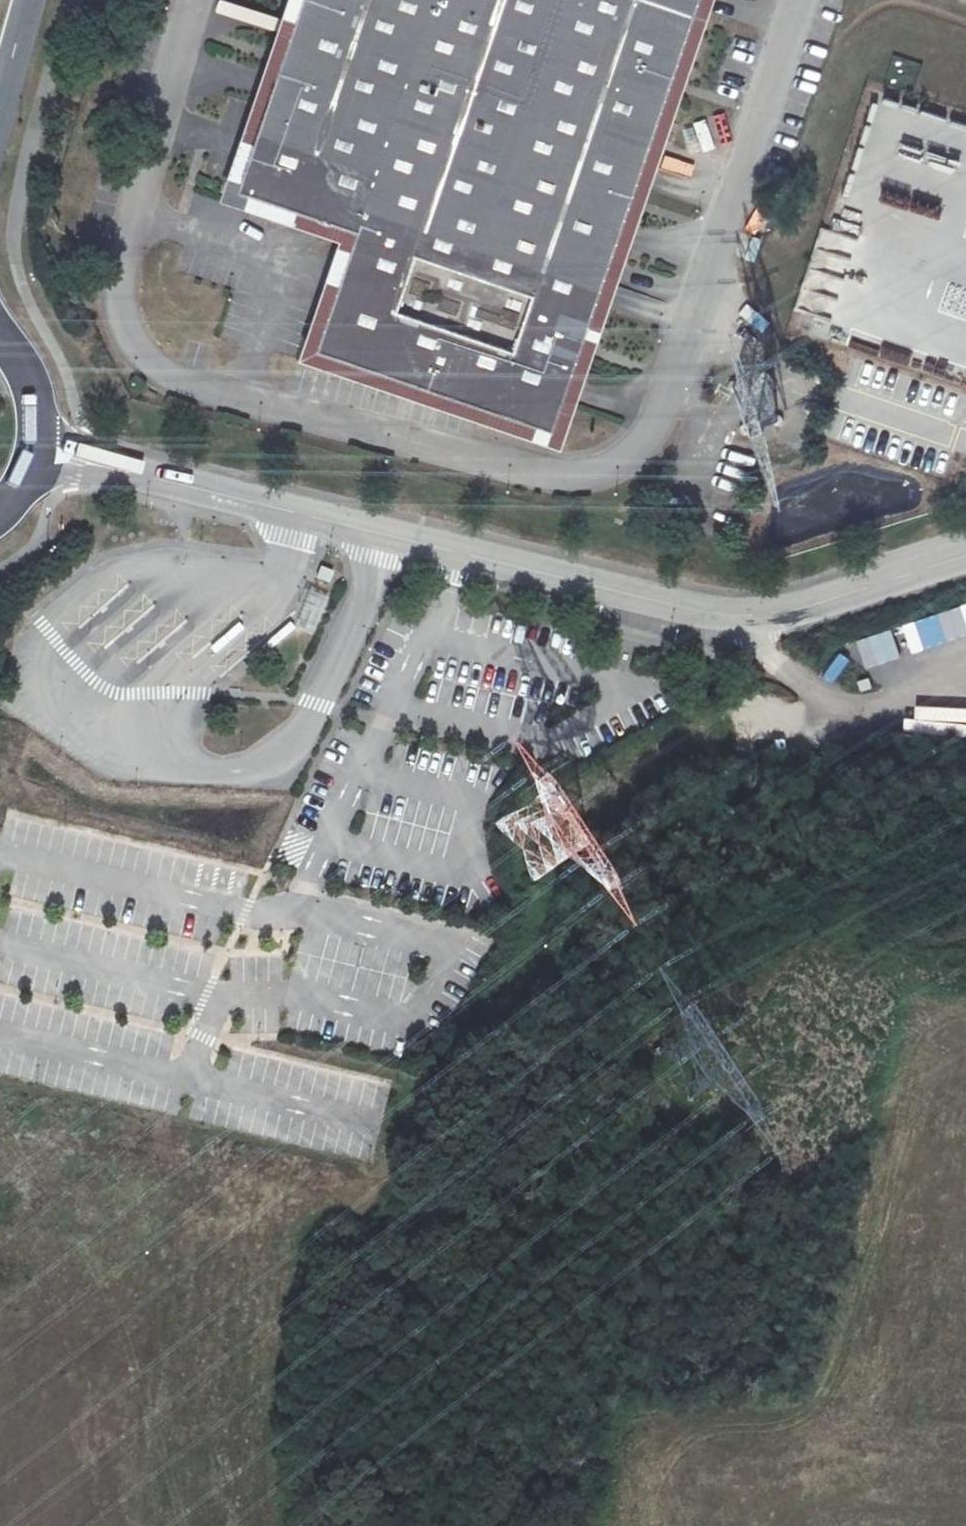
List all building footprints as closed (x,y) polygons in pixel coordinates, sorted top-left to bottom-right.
[(356,230),(316,351),(555,433),(702,0),(301,0),(236,191),(356,230)] [(330,596),(313,590),(299,629),(315,635),(330,596)] [(858,636),(866,664),(965,634),(965,604),(858,636)]
